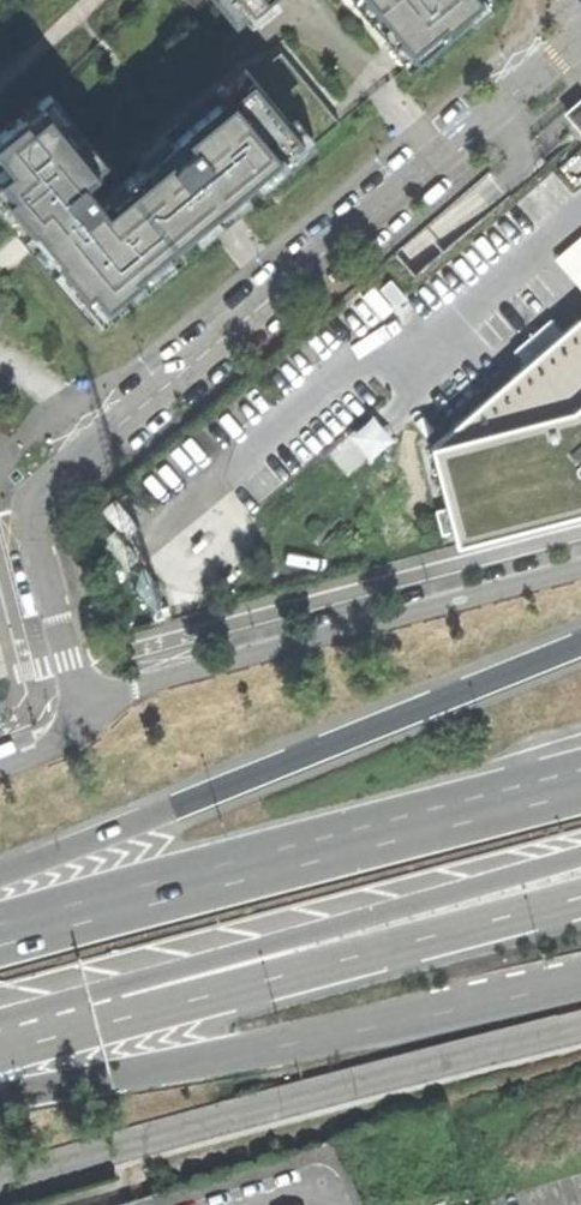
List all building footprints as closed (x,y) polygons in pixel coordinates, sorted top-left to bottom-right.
[(209,0),(184,0),(197,10),(209,0)] [(236,27),(270,0),(213,0),(236,27)] [(415,60),(452,30),(427,0),(366,0),(415,60)] [(485,0),(427,0),(452,30),(486,2),(485,0)] [(281,52),(253,76),(304,141),(238,193),(228,202),(234,209),(340,123),(281,52)] [(0,133),(0,160),(6,168),(0,172),(0,211),(18,233),(26,227),(37,239),(50,256),(42,262),(93,325),(209,230),(204,223),(228,202),(238,193),(304,141),(253,76),(185,131),(178,123),(154,142),(161,151),(124,181),(137,197),(113,218),(83,181),(98,169),(40,99),(0,133)] [(54,85),(40,99),(98,169),(107,163),(89,116),(54,85)] [(580,132),(580,106),(567,118),(580,133),(580,132)] [(557,256),(580,285),(580,236),(557,256)] [(427,445),(453,545),(580,512),(580,314),(427,445)] [(365,455),(390,442),(376,418),(352,431),(365,455)] [(138,529),(114,499),(100,511),(124,541),(138,529)]
